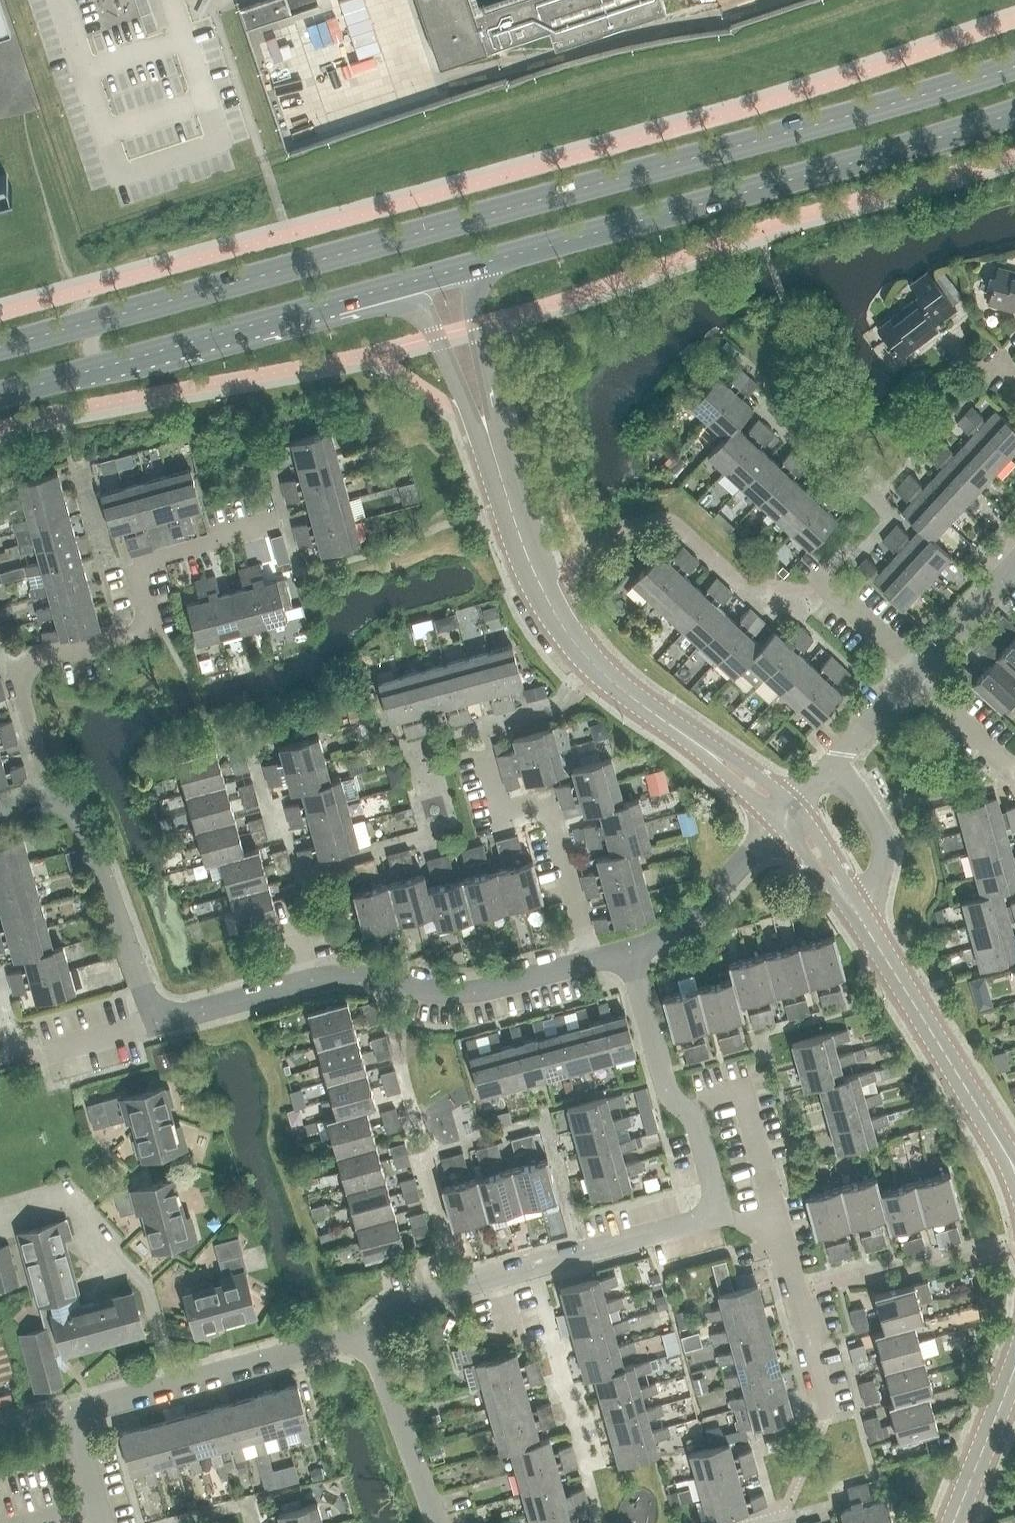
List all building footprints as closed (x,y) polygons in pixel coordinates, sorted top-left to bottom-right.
[(240,9),(237,0),(235,0),(238,8),(245,29),(320,4),(318,0),(265,0),(240,9)] [(439,66),(548,29),(554,46),(666,9),(663,0),(506,0),(474,11),(471,0),(417,0),(439,66)] [(11,35),(0,2),(0,38),(11,35)] [(12,188),(12,186),(10,186),(7,174),(0,176),(0,191),(12,188)] [(997,269),(994,280),(991,278),(987,290),(991,291),(988,302),(1014,309),(1014,274),(997,269)] [(935,328),(939,325),(957,311),(927,271),(913,282),(909,285),(918,296),(902,308),(904,311),(878,330),(899,357),(925,338),(927,340),(938,332),(935,328)] [(739,387),(749,377),(741,369),(731,380),(739,387)] [(708,422),(735,392),(718,376),(690,405),(708,422)] [(748,395),(757,384),(749,377),(739,387),(748,395)] [(735,392),(708,422),(724,437),(725,437),(736,425),(736,426),(749,411),(753,407),(752,407),(735,392)] [(982,416),(972,407),(964,415),(975,424),(982,416)] [(979,428),(1009,456),(1014,449),(1014,429),(995,410),(979,428)] [(975,424),(964,415),(957,423),(967,432),(975,424)] [(756,437),(766,426),(758,419),(748,429),(756,437)] [(753,441),(736,426),(736,425),(725,437),(724,437),(707,455),(725,471),(753,441)] [(765,444),(774,434),(766,426),(756,437),(765,444)] [(979,428),(963,445),(993,472),(1009,456),(979,428)] [(330,432),(291,442),(297,465),(337,455),(330,432)] [(951,449),(941,440),(933,448),(944,458),(951,449)] [(753,441),(725,471),(742,487),(769,456),(753,441)] [(285,444),(272,447),(275,459),(289,456),(285,444)] [(963,445),(948,462),(978,489),(993,472),(963,445)] [(944,458),(933,448),(926,456),(936,466),(944,458)] [(790,468),(799,457),(791,450),(782,460),(790,468)] [(337,455),(297,465),(303,487),(343,477),(337,455)] [(667,466),(674,458),(671,455),(664,463),(667,466)] [(769,456),(742,487),(758,502),(786,472),(769,456)] [(798,475),(808,465),(799,457),(790,468),(798,475)] [(684,466),(676,458),(667,468),(676,475),(684,466)] [(948,462),(933,479),(963,506),(978,489),(948,462)] [(190,469),(168,475),(179,514),(180,520),(191,517),(189,511),(201,508),(190,469)] [(9,510),(24,506),(64,495),(57,472),(18,483),(18,484),(22,496),(6,500),(9,510)] [(786,472),(758,502),(775,517),(803,487),(786,472)] [(921,483),(910,474),(903,482),(913,491),(921,483)] [(168,475),(146,481),(156,521),(179,514),(168,475)] [(303,487),(297,489),(300,498),(306,497),(309,509),(348,498),(343,477),(303,487)] [(294,478),(281,482),(284,492),(297,489),(294,478)] [(917,495),(947,523),(963,506),(933,479),(917,495)] [(146,481),(124,488),(134,527),(156,521),(146,481)] [(823,499),(833,488),(825,481),(815,491),(823,499)] [(398,486),(403,504),(419,500),(414,482),(398,486)] [(913,491),(903,482),(895,490),(906,499),(913,491)] [(803,487),(775,517),(792,533),(819,503),(803,487)] [(101,494),(112,533),(134,527),(124,488),(101,494)] [(832,506),(841,496),(833,488),(823,499),(832,506)] [(297,489),(284,492),(287,503),(300,499),(300,498),(297,489)] [(15,532),(30,528),(70,517),(64,495),(24,506),(28,518),(12,522),(15,532)] [(901,513),(905,516),(920,530),(920,529),(932,540),(932,539),(947,523),(917,495),(902,512),(901,513)] [(348,498),(309,509),(315,531),(354,520),(348,498)] [(792,533),(809,549),(837,519),(819,503),(792,533)] [(30,528),(16,532),(19,544),(18,544),(21,554),(36,550),(76,539),(70,517),(30,528)] [(191,517),(180,520),(184,534),(194,531),(191,517)] [(180,520),(170,523),(173,537),(184,534),(180,520)] [(315,531),(310,533),(312,540),(317,539),(321,554),(361,544),(354,520),(315,531)] [(307,522),(293,526),(296,536),(310,533),(307,522)] [(908,534),(897,524),(890,533),(900,542),(908,534)] [(950,556),(932,539),(932,540),(920,529),(920,530),(905,546),(934,574),(950,556)] [(136,533),(140,546),(150,543),(147,530),(136,533)] [(129,549),(130,549),(140,546),(136,533),(126,536),(129,549)] [(310,533),(296,536),(299,547),(312,543),(312,540),(310,533)] [(900,542),(890,533),(882,541),(893,550),(900,542)] [(282,534),(271,538),(274,550),(286,547),(282,534)] [(27,576),(43,572),(82,561),(76,539),(36,550),(40,562),(24,566),(27,576)] [(19,554),(16,545),(5,548),(8,557),(19,554)] [(681,564),(690,554),(682,546),(673,557),(681,564)] [(889,563),(919,590),(934,574),(905,546),(889,563)] [(659,553),(632,582),(649,598),(677,569),(659,553)] [(689,572),(698,561),(690,554),(681,564),(689,572)] [(877,567),(867,558),(858,567),(869,576),(877,567)] [(33,598),(49,594),(88,583),(82,561),(43,572),(46,584),(30,588),(33,598)] [(259,563),(248,566),(252,579),(263,576),(259,563)] [(873,580),(903,608),(919,590),(889,563),(873,580)] [(23,566),(3,572),(6,581),(26,576),(23,566)] [(248,566),(238,569),(242,582),(252,579),(248,566)] [(677,569),(649,598),(666,614),(693,584),(677,569)] [(204,578),(208,592),(219,589),(215,575),(204,578)] [(263,576),(252,579),(254,585),(265,624),(288,618),(287,618),(295,616),(287,586),(279,588),(277,579),(264,582),(263,576)] [(714,595),(724,585),(716,577),(706,588),(714,595)] [(198,594),(208,592),(204,578),(194,581),(198,594)] [(39,620),(55,616),(94,605),(88,583),(49,594),(52,606),(36,610),(39,620)] [(693,584),(666,614),(683,629),(710,599),(693,584)] [(254,585),(232,591),(243,631),(265,624),(254,585)] [(722,603),(732,592),(724,585),(714,595),(722,603)] [(232,591),(210,597),(221,637),(243,631),(232,591)] [(210,597),(187,604),(198,643),(221,637),(210,597)] [(710,599),(683,629),(699,645),(727,615),(710,599)] [(0,608),(0,611),(2,620),(14,616),(11,605),(0,608)] [(42,632),(45,642),(61,637),(61,638),(100,628),(94,605),(55,616),(58,628),(42,632)] [(748,626),(757,616),(749,608),(740,618),(748,626)] [(727,615),(699,645),(716,660),(744,630),(727,615)] [(1014,626),(1002,615),(996,621),(1010,635),(1012,633),(1014,636),(1014,626)] [(756,633),(765,623),(757,616),(748,626),(756,633)] [(437,630),(444,628),(446,624),(444,617),(434,620),(437,630)] [(433,628),(431,619),(425,620),(427,630),(433,628)] [(795,643),(805,632),(797,625),(796,625),(787,635),(795,643)] [(739,671),(747,662),(747,661),(761,646),(760,645),(744,630),(716,660),(734,676),(739,671)] [(774,631),(760,645),(761,646),(747,661),(747,662),(739,671),(755,686),(764,677),(791,647),(774,631)] [(803,650),(812,640),(813,640),(805,632),(795,643),(803,650)] [(1008,646),(1000,654),(996,650),(997,649),(983,635),(977,642),(1014,677),(1014,652),(1008,646)] [(977,642),(972,648),(986,661),(987,659),(991,663),(983,672),(1013,700),(1014,698),(1014,677),(977,642)] [(512,646),(489,652),(500,691),(501,697),(510,695),(509,689),(523,685),(512,646)] [(791,647),(764,677),(780,692),(808,662),(791,647)] [(489,652),(467,658),(478,697),(500,691),(489,652)] [(829,673),(838,663),(830,656),(821,666),(829,673)] [(467,658),(445,664),(456,703),(478,697),(467,658)] [(808,662),(780,692),(797,708),(825,678),(808,662)] [(1013,700),(983,672),(976,680),(971,677),(973,675),(959,662),(953,669),(971,686),(970,686),(1000,713),(1013,700)] [(837,681),(846,671),(838,663),(829,673),(837,681)] [(445,664),(423,670),(434,709),(456,703),(445,664)] [(423,670),(401,676),(412,715),(434,709),(423,670)] [(401,676),(378,682),(389,722),(412,715),(401,676)] [(825,678),(797,708),(814,723),(815,724),(842,694),(841,693),(825,678)] [(543,685),(525,690),(528,701),(546,696),(543,685)] [(510,695),(501,697),(505,710),(515,708),(516,707),(512,694),(510,695)] [(501,697),(491,700),(494,712),(494,713),(505,710),(501,697)] [(361,704),(347,707),(350,723),(364,720),(361,704)] [(468,706),(457,709),(461,722),(472,720),(468,706)] [(447,712),(450,725),(452,725),(461,722),(457,709),(447,712)] [(424,718),(413,721),(417,735),(428,732),(424,718)] [(14,731),(12,721),(0,724),(0,731),(1,735),(14,731)] [(406,737),(407,737),(417,735),(413,721),(403,724),(406,737)] [(278,723),(261,728),(264,739),(281,734),(278,723)] [(563,724),(552,727),(513,738),(516,750),(504,753),(497,756),(500,766),(558,750),(570,747),(563,724)] [(4,745),(17,742),(14,731),(1,735),(4,745)] [(285,770),(325,760),(318,737),(279,747),(285,770)] [(501,742),(493,744),(497,756),(504,753),(501,742)] [(176,758),(181,776),(220,765),(215,747),(176,758)] [(229,751),(232,762),(246,758),(243,747),(229,751)] [(558,750),(500,766),(503,777),(506,789),(520,785),(516,773),(516,770),(521,769),(525,784),(534,782),(537,781),(545,778),(565,773),(564,770),(558,750)] [(246,758),(232,762),(235,773),(249,769),(246,758)] [(611,758),(572,769),(578,792),(617,781),(611,758)] [(292,793),(301,791),(301,790),(331,782),(331,781),(325,760),(285,770),(292,793)] [(277,761),(264,765),(263,765),(266,775),(280,772),(277,761)] [(13,780),(27,776),(23,764),(10,768),(13,780)] [(181,776),(186,794),(225,783),(220,765),(181,776)] [(663,769),(652,772),(658,793),(668,790),(663,769)] [(280,772),(266,775),(269,786),(270,786),(283,782),(280,772)] [(402,773),(393,775),(391,780),(393,787),(405,783),(402,773)] [(340,778),(331,781),(331,782),(301,790),(301,791),(307,812),(347,801),(340,778)] [(537,781),(534,782),(536,791),(539,790),(547,788),(545,778),(537,781)] [(617,781),(578,792),(584,815),(599,811),(624,804),(623,803),(617,781)] [(238,786),(241,797),(256,793),(253,782),(238,786)] [(186,794),(190,811),(230,800),(225,783),(186,794)] [(569,783),(556,787),(559,797),(572,794),(569,783)] [(256,793),(241,797),(244,808),(259,804),(256,793)] [(572,794),(559,797),(562,808),(575,804),(572,794)] [(1002,820),(996,797),(957,808),(963,831),(1002,820)] [(602,824),(597,826),(597,827),(599,834),(605,833),(644,822),(638,799),(623,803),(624,804),(599,811),(602,824)] [(190,811),(195,828),(234,817),(230,800),(190,811)] [(313,834),(353,823),(347,801),(307,812),(313,834)] [(299,803),(286,807),(285,807),(288,817),(301,814),(299,803)] [(1014,817),(1014,805),(1005,808),(1008,819),(1014,817)] [(692,808),(678,812),(680,819),(694,815),(692,808)] [(301,814),(288,817),(291,828),(292,828),(304,824),(301,814)] [(195,828),(200,846),(239,835),(234,817),(195,828)] [(248,821),(251,832),(265,828),(262,817),(248,821)] [(1002,820),(963,831),(969,853),(1008,842),(1002,820)] [(644,822),(605,833),(611,854),(635,847),(636,849),(650,845),(644,822)] [(320,857),(359,846),(353,823),(313,834),(320,857)] [(596,823),(583,827),(585,838),(599,834),(597,827),(597,826),(596,823)] [(583,827),(572,830),(575,841),(585,838),(583,827)] [(265,828),(251,832),(254,842),(268,838),(265,828)] [(599,834),(585,838),(588,849),(602,845),(599,834)] [(205,864),(219,860),(219,859),(244,852),(239,835),(200,846),(205,864)] [(518,835),(507,838),(511,852),(521,849),(518,835)] [(23,837),(0,844),(0,868),(29,860),(23,837)] [(511,852),(507,838),(496,841),(500,855),(511,852)] [(1008,842),(969,853),(975,875),(1014,864),(1008,842)] [(483,845),(472,847),(476,862),(487,859),(483,845)] [(311,847),(298,850),(297,850),(300,862),(314,859),(311,847)] [(476,862),(472,847),(461,850),(465,865),(476,862)] [(611,854),(596,858),(603,881),(642,870),(636,849),(635,847),(611,854)] [(219,859),(219,860),(224,877),(263,866),(258,848),(244,852),(219,859)] [(272,852),(275,863),(289,859),(286,848),(272,852)] [(409,849),(398,852),(402,866),(413,863),(409,849)] [(402,866),(398,852),(387,855),(391,869),(402,866)] [(448,854),(437,857),(441,871),(452,868),(448,854)] [(441,871),(437,857),(427,860),(431,874),(441,871)] [(378,873),(374,859),(374,858),(363,861),(367,876),(378,873)] [(289,859),(275,863),(278,874),(292,870),(289,859)] [(0,868),(0,892),(35,882),(29,860),(0,868)] [(525,904),(543,899),(533,860),(514,865),(525,904)] [(353,864),(353,865),(356,879),(367,876),(363,861),(353,864)] [(1014,889),(1014,867),(1014,864),(975,875),(981,896),(981,897),(1001,892),(1001,893),(1014,889)] [(514,865),(497,870),(507,909),(525,904),(514,865)] [(224,877),(229,894),(268,883),(263,866),(224,877)] [(497,870),(479,875),(490,914),(507,909),(497,870)] [(642,870),(603,881),(609,903),(648,892),(642,870)] [(594,872),(581,876),(583,886),(597,883),(594,872)] [(424,874),(406,879),(416,918),(433,914),(434,914),(427,889),(428,889),(424,874)] [(479,875),(462,879),(473,919),(490,914),(479,875)] [(406,879),(388,884),(399,923),(416,918),(406,879)] [(462,879),(445,884),(455,923),(473,919),(462,879)] [(35,882),(0,892),(0,908),(2,915),(41,904),(35,882)] [(229,894),(234,912),(273,901),(268,883),(229,894)] [(281,887),(284,897),(299,894),(296,883),(281,887)] [(597,883),(583,886),(586,897),(600,893),(597,883)] [(388,884),(371,889),(381,928),(399,923),(388,884)] [(445,884),(428,889),(427,889),(434,914),(433,914),(437,928),(455,923),(445,884)] [(363,933),(381,928),(371,889),(353,894),(363,933)] [(648,892),(609,903),(615,926),(654,915),(648,892)] [(1007,914),(1001,893),(1001,892),(981,897),(981,896),(962,902),(968,925),(1007,914)] [(299,894),(284,897),(287,908),(302,904),(299,894)] [(273,901),(234,912),(239,930),(278,919),(273,901)] [(2,915),(8,937),(47,926),(41,904),(2,915)] [(1007,914),(968,925),(974,947),(1013,936),(1007,914)] [(606,916),(593,919),(596,931),(609,928),(606,916)] [(47,926),(8,937),(14,960),(24,957),(24,956),(53,948),(47,926)] [(834,936),(816,940),(827,980),(845,975),(834,936)] [(980,969),(980,970),(1014,960),(1014,942),(1013,936),(974,947),(980,969)] [(816,940),(798,945),(809,984),(827,980),(816,940)] [(24,956),(24,957),(30,979),(69,968),(63,945),(53,948),(24,956)] [(798,945),(781,950),(792,989),(809,984),(798,945)] [(781,950),(764,954),(774,994),(792,989),(781,950)] [(764,954),(746,959),(757,999),(774,994),(764,954)] [(728,964),(732,979),(740,1003),(757,999),(746,959),(728,964)] [(69,968),(30,979),(36,1002),(75,991),(69,968)] [(11,984),(24,980),(21,970),(8,973),(11,984)] [(732,979),(715,984),(726,1023),(744,1018),(740,1003),(732,979)] [(27,991),(24,980),(11,984),(13,994),(14,995),(15,994),(27,991)] [(715,984),(697,988),(708,1028),(726,1023),(715,984)] [(697,988),(680,993),(690,1032),(708,1028),(697,988)] [(845,1004),(845,1003),(841,990),(830,992),(834,1007),(845,1004)] [(823,1010),(834,1007),(830,992),(820,995),(823,1010)] [(690,1032),(680,993),(662,998),(673,1037),(690,1032)] [(989,998),(982,994),(974,996),(978,1010),(980,1010),(992,1006),(989,998)] [(810,1013),(806,999),(795,1002),(799,1016),(810,1013)] [(307,1011),(312,1029),(352,1019),(347,1000),(307,1011)] [(376,1000),(372,1001),(362,1004),(365,1015),(379,1011),(376,1000)] [(613,1060),(636,1053),(625,1014),(624,1015),(612,1018),(607,1002),(598,1005),(602,1021),(613,1060)] [(785,1005),(789,1019),(799,1016),(795,1002),(785,1005)] [(576,1011),(580,1027),(591,1066),(613,1060),(602,1021),(590,1024),(585,1008),(576,1011)] [(771,1009),(761,1011),(764,1026),(775,1023),(771,1009)] [(379,1011),(365,1015),(368,1026),(382,1022),(379,1011)] [(750,1014),(754,1029),(764,1026),(761,1011),(750,1014)] [(554,1017),(558,1033),(569,1072),(591,1066),(580,1027),(568,1030),(563,1014),(554,1017)] [(312,1029),(317,1047),(357,1036),(352,1019),(312,1029)] [(532,1023),(536,1039),(547,1078),(569,1072),(558,1033),(546,1036),(541,1020),(532,1023)] [(510,1029),(514,1045),(525,1084),(547,1078),(536,1039),(524,1042),(519,1026),(510,1029)] [(792,1043),(798,1066),(837,1055),(834,1043),(850,1039),(847,1029),(831,1033),(831,1032),(792,1043)] [(488,1035),(492,1051),(503,1090),(525,1084),(514,1045),(502,1048),(497,1032),(488,1035)] [(744,1047),(740,1033),(729,1036),(733,1050),(744,1047)] [(372,1038),(374,1050),(388,1046),(386,1035),(372,1038)] [(317,1047),(322,1064),(361,1053),(357,1036),(317,1047)] [(733,1050),(729,1036),(719,1039),(722,1053),(733,1050)] [(469,1057),(478,1090),(480,1096),(503,1090),(492,1051),(480,1054),(476,1038),(466,1041),(470,1056),(469,1057)] [(705,1042),(694,1045),(698,1060),(709,1057),(705,1042)] [(684,1048),(688,1062),(698,1060),(694,1045),(684,1048)] [(388,1046),(374,1050),(377,1060),(391,1057),(388,1046)] [(863,1048),(853,1051),(856,1061),(866,1058),(863,1048)] [(837,1055),(798,1066),(804,1089),(819,1085),(843,1078),(843,1077),(840,1065),(856,1061),(853,1051),(837,1055)] [(322,1064),(327,1081),(366,1071),(361,1053),(322,1064)] [(905,1061),(879,1068),(882,1077),(882,1078),(909,1071),(906,1061),(905,1061)] [(381,1074),(383,1084),(398,1081),(395,1070),(381,1074)] [(843,1078),(819,1085),(825,1107),(864,1096),(861,1084),(876,1079),(874,1070),(858,1074),(858,1073),(843,1077),(843,1078)] [(327,1081),(331,1099),(371,1088),(366,1071),(327,1081)] [(398,1081),(383,1084),(386,1095),(401,1091),(398,1081)] [(138,1126),(135,1127),(138,1138),(132,1140),(137,1158),(142,1156),(143,1158),(185,1146),(180,1125),(173,1127),(171,1128),(168,1119),(171,1119),(168,1107),(174,1105),(169,1088),(164,1089),(164,1087),(121,1099),(121,1096),(121,1095),(103,1100),(87,1105),(93,1128),(111,1124),(110,1120),(125,1116),(126,1120),(133,1118),(135,1118),(138,1126)] [(645,1087),(634,1090),(636,1098),(647,1095),(645,1087)] [(331,1099),(336,1116),(366,1108),(366,1109),(376,1106),(371,1088),(331,1099)] [(880,1092),(864,1096),(825,1107),(831,1129),(870,1118),(867,1106),(882,1101),(880,1092)] [(624,1103),(622,1093),(606,1098),(606,1097),(567,1108),(573,1130),(612,1120),(609,1107),(624,1103)] [(326,1118),(332,1137),(371,1126),(366,1109),(366,1108),(336,1116),(326,1118)] [(381,1112),(384,1122),(398,1118),(395,1108),(381,1112)] [(651,1109),(640,1112),(642,1121),(646,1134),(657,1131),(653,1117),(651,1109)] [(509,1111),(486,1117),(488,1128),(494,1127),(512,1123),(511,1122),(509,1111)] [(870,1118),(831,1129),(837,1150),(837,1152),(876,1141),(873,1127),(888,1123),(886,1114),(870,1118)] [(628,1115),(612,1120),(573,1130),(579,1152),(618,1142),(615,1129),(630,1125),(628,1115)] [(387,1133),(401,1129),(398,1118),(384,1122),(387,1133)] [(332,1137),(336,1154),(375,1143),(371,1126),(332,1137)] [(525,1151),(536,1148),(532,1134),(521,1136),(525,1151)] [(511,1139),(515,1154),(524,1151),(525,1151),(521,1136),(511,1139)] [(634,1137),(618,1142),(579,1152),(585,1175),(624,1164),(621,1151),(637,1147),(634,1137)] [(336,1154),(341,1171),(380,1161),(375,1143),(336,1154)] [(390,1146),(393,1157),(407,1153),(405,1143),(390,1146)] [(486,1146),(490,1160),(501,1158),(497,1143),(486,1146)] [(480,1163),(490,1160),(486,1146),(476,1149),(480,1163)] [(539,1203),(558,1198),(550,1170),(547,1159),(539,1161),(536,1148),(525,1151),(524,1151),(528,1164),(529,1164),(539,1203)] [(396,1168),(410,1164),(407,1153),(393,1157),(396,1168)] [(452,1155),(456,1170),(466,1167),(462,1153),(452,1155)] [(452,1155),(441,1158),(445,1173),(456,1170),(452,1155)] [(631,1187),(630,1185),(627,1173),(643,1169),(640,1159),(624,1164),(585,1175),(591,1197),(631,1187)] [(483,1176),(477,1178),(487,1217),(505,1212),(494,1173),(490,1160),(480,1163),(483,1176)] [(341,1171),(346,1189),(385,1178),(380,1161),(341,1171)] [(528,1164),(511,1168),(522,1208),(539,1203),(529,1164),(528,1164)] [(511,1168),(494,1173),(505,1212),(522,1208),(511,1168)] [(942,1217),(961,1212),(950,1172),(932,1177),(942,1217)] [(400,1181),(403,1192),(417,1188),(414,1177),(400,1181)] [(876,1177),(858,1182),(868,1221),(885,1217),(886,1216),(879,1192),(880,1192),(876,1177)] [(932,1177),(914,1182),(925,1221),(942,1217),(932,1177)] [(346,1189),(351,1206),(390,1195),(385,1178),(346,1189)] [(477,1178),(459,1183),(470,1222),(487,1217),(477,1178)] [(153,1249),(196,1237),(190,1216),(181,1219),(179,1211),(181,1210),(178,1198),(173,1181),(174,1180),(174,1179),(132,1190),(131,1188),(132,1188),(131,1186),(114,1191),(120,1215),(121,1215),(120,1211),(136,1207),(137,1211),(146,1209),(148,1217),(145,1218),(148,1229),(149,1229),(153,1247),(152,1247),(153,1249)] [(858,1182),(840,1187),(851,1226),(868,1221),(858,1182)] [(914,1182),(897,1187),(908,1226),(925,1221),(914,1182)] [(459,1183),(441,1188),(452,1227),(470,1222),(459,1183)] [(840,1187),(822,1192),(833,1231),(851,1226),(840,1187)] [(897,1187),(880,1192),(879,1192),(886,1216),(885,1217),(889,1231),(908,1226),(897,1187)] [(405,1203),(420,1199),(417,1188),(403,1192),(405,1203)] [(833,1231),(822,1192),(805,1196),(815,1236),(833,1231)] [(351,1206),(355,1223),(394,1213),(390,1195),(351,1206)] [(324,1203),(310,1207),(313,1215),(326,1212),(324,1203)] [(409,1216),(412,1227),(426,1223),(423,1212),(409,1216)] [(355,1223),(360,1241),(399,1230),(394,1213),(355,1223)] [(63,1239),(70,1237),(66,1220),(29,1231),(19,1233),(21,1243),(24,1254),(38,1304),(39,1304),(45,1329),(20,1336),(35,1390),(62,1383),(54,1354),(63,1352),(63,1353),(65,1353),(65,1351),(82,1347),(84,1347),(84,1346),(102,1341),(102,1342),(124,1336),(124,1335),(141,1330),(142,1332),(143,1331),(132,1291),(131,1291),(131,1292),(120,1296),(119,1295),(111,1297),(111,1298),(101,1300),(94,1303),(93,1301),(92,1302),(80,1305),(77,1293),(78,1293),(66,1247),(63,1239)] [(415,1237),(429,1233),(426,1223),(412,1227),(415,1237)] [(957,1226),(946,1229),(950,1244),(960,1241),(957,1226)] [(935,1232),(939,1247),(950,1244),(946,1229),(935,1232)] [(365,1259),(404,1248),(399,1230),(360,1241),(365,1259)] [(887,1246),(886,1244),(883,1231),(872,1234),(876,1248),(887,1246)] [(861,1237),(865,1250),(865,1251),(876,1248),(872,1234),(861,1237)] [(922,1236),(911,1239),(915,1253),(926,1250),(922,1236)] [(247,1271),(242,1253),(238,1237),(214,1244),(219,1260),(219,1261),(222,1260),(227,1276),(223,1276),(223,1277),(224,1283),(225,1286),(217,1288),(216,1285),(204,1288),(203,1282),(185,1287),(186,1292),(185,1293),(196,1336),(218,1330),(216,1324),(215,1321),(223,1319),(224,1322),(236,1318),(237,1324),(255,1319),(254,1314),(255,1314),(244,1272),(246,1271),(246,1272),(247,1271)] [(904,1256),(915,1253),(911,1239),(901,1242),(904,1256)] [(852,1255),(851,1254),(848,1241),(837,1243),(841,1258),(852,1255)] [(827,1246),(830,1260),(831,1261),(841,1258),(837,1243),(827,1246)] [(19,1284),(8,1245),(0,1247),(0,1289),(19,1284)] [(560,1289),(566,1312),(605,1301),(602,1289),(618,1284),(615,1275),(599,1279),(599,1278),(560,1289)] [(659,1275),(651,1277),(654,1288),(662,1286),(659,1275)] [(708,1320),(724,1316),(763,1306),(757,1283),(718,1293),(721,1307),(706,1311),(708,1320)] [(913,1284),(874,1295),(879,1313),(919,1303),(913,1284)] [(667,1305),(664,1295),(656,1298),(659,1308),(667,1305)] [(566,1312),(572,1334),(611,1323),(608,1311),(624,1306),(621,1297),(605,1301),(566,1312)] [(879,1313),(884,1330),(884,1331),(914,1323),(924,1321),(919,1303),(879,1313)] [(714,1342),(730,1338),(769,1328),(763,1306),(724,1316),(727,1329),(711,1333),(714,1342)] [(849,1311),(852,1321),(866,1317),(864,1307),(849,1311)] [(687,1309),(675,1312),(679,1329),(692,1325),(687,1309)] [(852,1321),(855,1332),(869,1328),(866,1317),(852,1321)] [(572,1334),(578,1356),(617,1345),(614,1332),(630,1328),(627,1319),(611,1323),(572,1334)] [(874,1333),(879,1351),(919,1340),(914,1323),(884,1331),(884,1330),(874,1333)] [(720,1364),(736,1360),(775,1350),(769,1328),(730,1338),(733,1350),(717,1355),(720,1364)] [(674,1331),(661,1334),(664,1345),(677,1341),(674,1331)] [(585,1379),(594,1376),(623,1367),(620,1354),(636,1350),(633,1340),(617,1345),(578,1356),(585,1379)] [(879,1351),(884,1369),(923,1358),(919,1340),(879,1351)] [(475,1343),(452,1349),(457,1369),(464,1367),(470,1389),(482,1385),(521,1374),(515,1351),(480,1361),(475,1343)] [(849,1348),(852,1359),(866,1355),(864,1344),(849,1348)] [(726,1386),(741,1382),(781,1372),(775,1350),(736,1360),(739,1372),(723,1377),(726,1386)] [(852,1359),(855,1370),(869,1366),(866,1355),(852,1359)] [(656,1358),(650,1360),(652,1369),(659,1368),(656,1358)] [(884,1369),(889,1386),(928,1375),(923,1358),(884,1369)] [(541,1369),(538,1361),(538,1359),(524,1362),(527,1373),(541,1369)] [(594,1376),(600,1398),(639,1387),(636,1374),(652,1370),(649,1360),(633,1365),(633,1364),(623,1367),(594,1376)] [(530,1384),(544,1380),(543,1377),(541,1369),(527,1373),(530,1384)] [(732,1408),(747,1404),(747,1403),(787,1394),(781,1372),(741,1382),(745,1394),(729,1398),(732,1408)] [(521,1374),(482,1385),(488,1407),(527,1396),(527,1395),(521,1374)] [(889,1386),(894,1403),(894,1404),(928,1394),(928,1395),(933,1393),(928,1375),(889,1386)] [(701,1377),(692,1380),(696,1394),(697,1394),(704,1392),(701,1377)] [(859,1383),(862,1394),(876,1390),(873,1379),(859,1383)] [(600,1398),(606,1420),(645,1409),(642,1396),(658,1392),(655,1382),(639,1387),(600,1398)] [(297,1385),(274,1391),(285,1430),(297,1426),(302,1442),(311,1440),(307,1424),(308,1424),(297,1385)] [(862,1394),(865,1404),(879,1400),(876,1390),(862,1394)] [(274,1391),(252,1397),(263,1436),(275,1433),(280,1448),(289,1446),(285,1430),(274,1391)] [(704,1392),(697,1394),(700,1403),(709,1401),(706,1392),(704,1392)] [(737,1430),(753,1426),(753,1427),(793,1417),(787,1394),(747,1403),(747,1404),(751,1416),(735,1420),(737,1430)] [(889,1404),(894,1423),(933,1412),(928,1395),(928,1394),(894,1404),(894,1403),(889,1404)] [(527,1396),(488,1407),(494,1429),(534,1418),(527,1396)] [(252,1397),(230,1403),(241,1442),(253,1439),(258,1454),(267,1452),(263,1436),(252,1397)] [(230,1403),(208,1409),(219,1448),(231,1445),(236,1460),(244,1458),(245,1458),(241,1442),(230,1403)] [(539,1417),(553,1413),(551,1405),(550,1403),(536,1406),(539,1417)] [(606,1420),(612,1442),(651,1431),(648,1418),(664,1414),(661,1404),(645,1409),(606,1420)] [(208,1409),(186,1415),(197,1454),(209,1451),(214,1466),(216,1466),(223,1464),(219,1448),(208,1409)] [(933,1412),(894,1423),(899,1441),(938,1430),(933,1412)] [(553,1413),(539,1417),(542,1428),(556,1424),(553,1413)] [(186,1415),(164,1421),(175,1460),(188,1457),(192,1472),(193,1472),(201,1470),(197,1454),(186,1415)] [(864,1420),(866,1430),(881,1426),(878,1416),(864,1420)] [(534,1418),(494,1429),(500,1452),(510,1449),(540,1440),(534,1418)] [(164,1421),(142,1427),(153,1466),(166,1463),(170,1479),(180,1476),(175,1460),(164,1421)] [(717,1425),(705,1429),(709,1445),(722,1441),(717,1425)] [(619,1465),(658,1454),(654,1440),(670,1436),(667,1426),(651,1431),(612,1442),(619,1465)] [(866,1430),(869,1441),(884,1437),(881,1426),(866,1430)] [(142,1427),(120,1433),(130,1473),(132,1472),(144,1469),(148,1485),(158,1482),(153,1466),(142,1427)] [(540,1440),(510,1449),(516,1471),(555,1460),(549,1437),(540,1440)] [(769,1450),(778,1448),(776,1438),(766,1441),(769,1450)] [(690,1453),(696,1476),(735,1465),(729,1442),(690,1453)] [(561,1459),(575,1455),(572,1444),(558,1448),(561,1459)] [(440,1445),(428,1449),(429,1455),(442,1452),(440,1445)] [(741,1464),(754,1460),(751,1449),(738,1453),(741,1464)] [(267,1452),(258,1454),(263,1472),(272,1470),(267,1452)] [(564,1469),(577,1465),(575,1455),(561,1459),(564,1469)] [(244,1458),(236,1460),(239,1473),(248,1470),(244,1458)] [(555,1460),(516,1471),(522,1493),(561,1482),(555,1460)] [(744,1475),(757,1471),(754,1460),(741,1464),(744,1475)] [(223,1464),(216,1466),(218,1474),(226,1472),(223,1464)] [(696,1476),(702,1498),(741,1487),(735,1465),(696,1476)] [(277,1485),(298,1479),(295,1466),(273,1472),(277,1485)] [(322,1467),(311,1469),(314,1480),(324,1477),(322,1467)] [(201,1470),(193,1472),(195,1480),(203,1478),(201,1470)] [(263,1472),(262,1473),(266,1488),(277,1485),(273,1472),(272,1470),(263,1472)] [(561,1482),(522,1493),(528,1515),(567,1504),(561,1482)] [(872,1496),(868,1482),(857,1485),(861,1499),(872,1496)] [(861,1499),(857,1485),(847,1488),(851,1502),(861,1499)] [(702,1498),(708,1521),(748,1510),(741,1487),(702,1498)] [(584,1488),(570,1492),(573,1503),(587,1499),(584,1488)] [(677,1492),(669,1494),(673,1506),(680,1504),(677,1492)] [(753,1509),(767,1505),(763,1493),(750,1497),(753,1509)] [(863,1504),(868,1522),(892,1522),(886,1498),(863,1504)] [(587,1499),(573,1503),(576,1513),(589,1509),(587,1499)] [(196,1502),(188,1504),(189,1510),(198,1507),(196,1502)] [(280,1522),(323,1522),(317,1503),(278,1514),(280,1522)] [(528,1515),(530,1522),(572,1522),(570,1515),(576,1513),(573,1503),(567,1504),(528,1515)] [(841,1515),(843,1522),(868,1522),(863,1504),(841,1510),(840,1511),(841,1515)]
